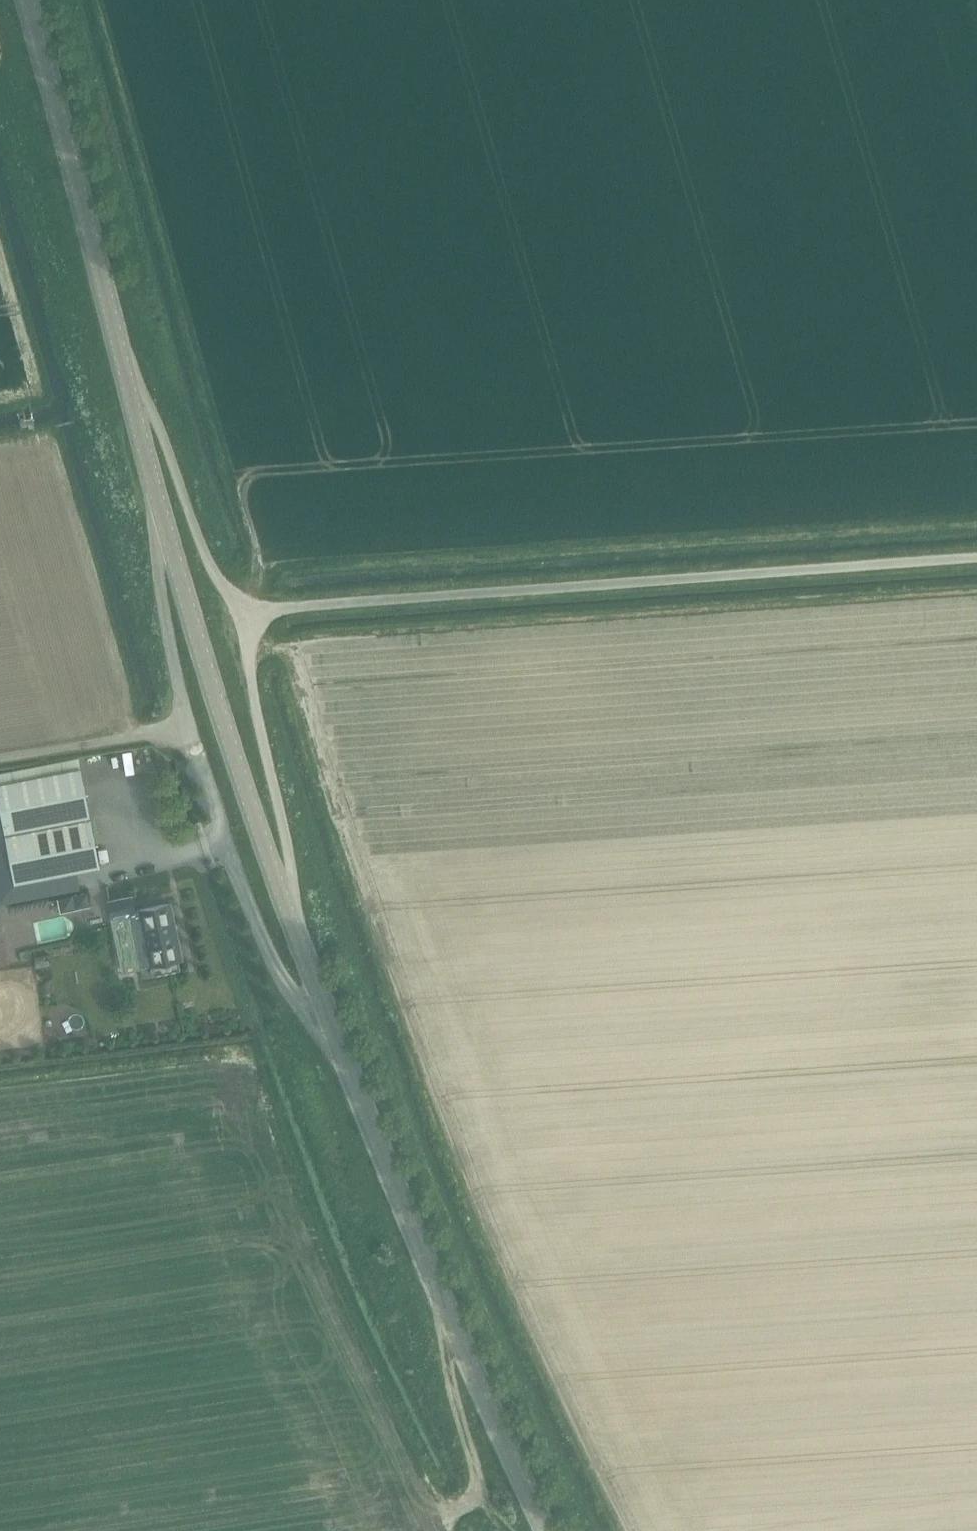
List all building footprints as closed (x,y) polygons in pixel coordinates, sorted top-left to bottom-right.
[(78,758),(63,760),(65,770),(79,767),(78,758)] [(89,818),(79,767),(65,770),(0,783),(0,810),(5,835),(89,818)] [(5,835),(13,881),(98,865),(89,818),(5,835)] [(66,883),(32,890),(40,925),(74,918),(66,883)] [(86,891),(71,894),(74,909),(89,906),(86,891)] [(130,896),(108,900),(111,916),(129,913),(133,912),(133,909),(130,896)] [(133,912),(129,913),(141,966),(150,964),(153,974),(180,968),(177,958),(181,957),(170,902),(133,909),(133,912)] [(30,949),(19,951),(20,959),(31,957),(30,949)] [(53,1007),(52,1019),(68,1020),(69,1008),(53,1007)]
